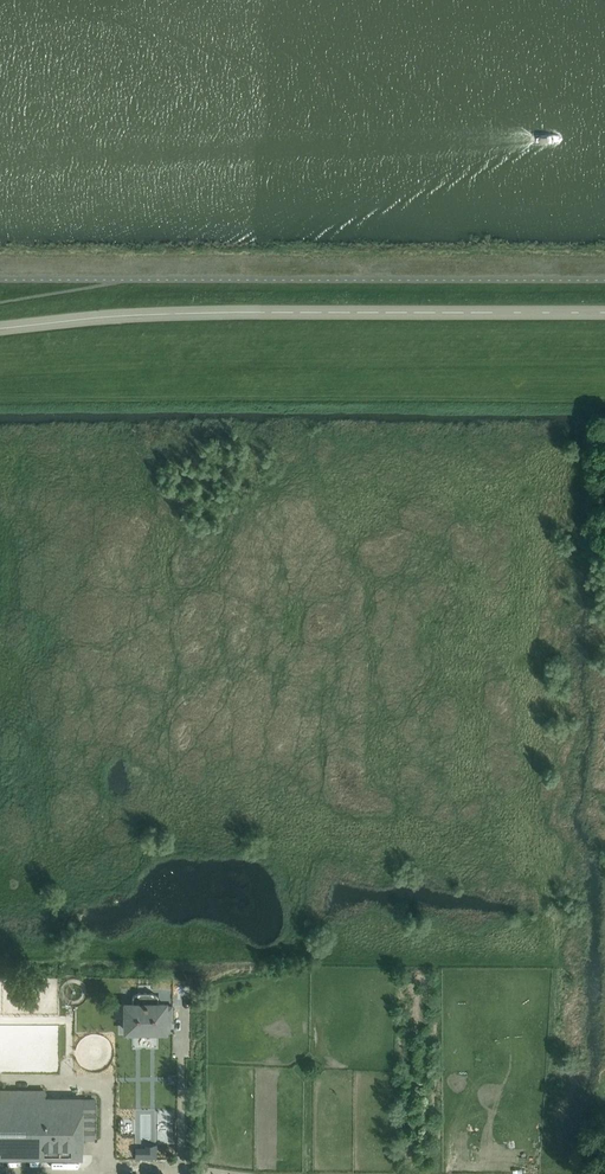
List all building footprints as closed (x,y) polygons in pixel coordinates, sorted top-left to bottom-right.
[(154,995),(153,995),(153,994),(137,994),(137,995),(136,995),(135,995),(134,995),(134,996),(133,996),(133,997),(132,998),(132,999),(132,1005),(125,1005),(125,1031),(138,1031),(138,1034),(152,1035),(152,1031),(164,1031),(164,1017),(172,1017),(172,1006),(164,1006),(164,1005),(158,1005),(158,999),(158,998),(157,997),(156,996),(155,995),(154,995)] [(82,1157),(82,1138),(94,1138),(94,1103),(82,1102),(82,1100),(81,1100),(81,1114),(44,1113),(44,1093),(0,1092),(0,1157),(82,1157)]
